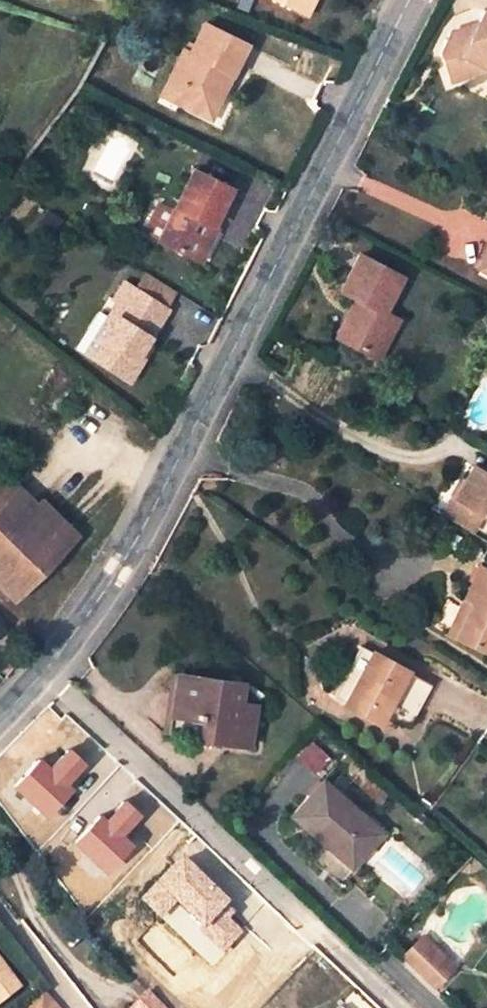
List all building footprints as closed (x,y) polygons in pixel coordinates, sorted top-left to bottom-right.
[(302,16),(311,0),(274,0),(302,16)] [(486,75),(486,13),(485,14),(478,11),(472,22),(468,33),(454,37),(452,28),(442,31),(432,53),(442,89),(464,84),(472,68),(486,75)] [(468,33),(472,22),(452,28),(454,37),(468,33)] [(215,87),(227,93),(251,45),(207,24),(192,54),(185,50),(163,95),(201,114),(215,87)] [(215,87),(201,114),(214,120),(227,93),(215,87)] [(198,258),(213,226),(231,188),(193,169),(159,240),(198,258)] [(213,226),(198,258),(202,260),(217,228),(213,226)] [(357,300),(338,336),(371,354),(392,314),(386,311),(403,278),(360,255),(342,291),(357,300)] [(168,309),(178,292),(135,264),(124,281),(168,309)] [(91,355),(130,380),(141,363),(136,359),(146,344),(168,309),(124,281),(114,298),(118,300),(123,304),(91,355)] [(118,300),(86,352),(91,355),(123,304),(118,300)] [(371,354),(379,358),(399,319),(392,314),(371,354)] [(136,359),(141,363),(151,347),(146,344),(136,359)] [(475,464),(456,496),(463,500),(453,518),(477,533),(486,516),(486,470),(475,464)] [(14,597),(66,544),(0,479),(0,584),(14,597)] [(456,496),(445,514),(453,518),(463,500),(456,496)] [(456,637),(486,652),(486,569),(480,565),(464,598),(473,601),(456,637)] [(464,598),(447,632),(456,637),(473,601),(464,598)] [(373,652),(345,703),(380,724),(390,705),(414,717),(432,685),(373,652)] [(178,674),(169,733),(250,745),(256,705),(240,703),(243,683),(178,674)] [(295,757),(319,773),(330,758),(306,742),(295,757)] [(328,840),(355,864),(382,832),(323,782),(293,816),(325,843),(328,840)] [(422,937),(403,957),(436,988),(455,968),(422,937)] [(19,988),(0,963),(0,1002),(19,988)] [(41,992),(23,1007),(55,1007),(41,992)] [(150,992),(135,1007),(165,1007),(150,992)]
